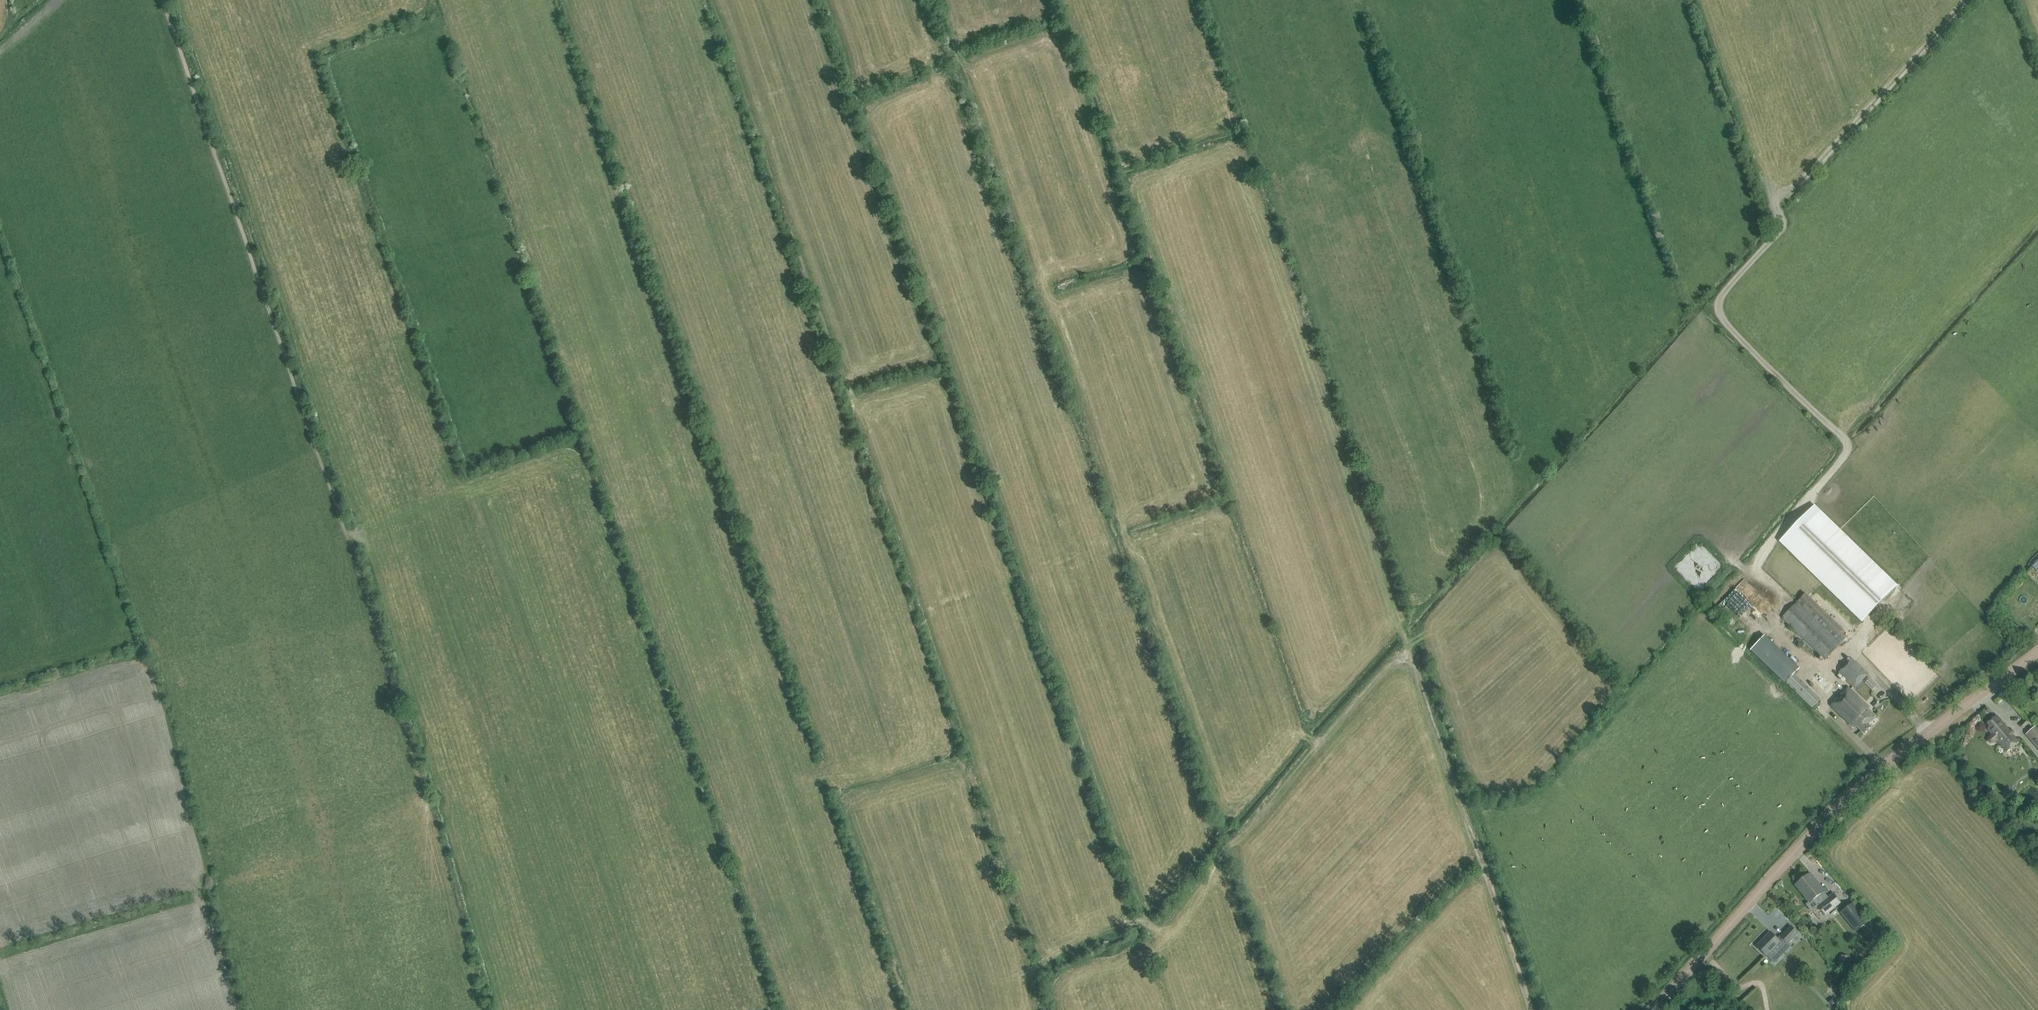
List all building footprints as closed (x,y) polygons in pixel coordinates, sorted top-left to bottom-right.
[(1846,637),(1841,632),(1835,638),(1797,602),(1781,618),(1825,659),(1846,637)] [(1768,634),(1753,649),(1816,708),(1825,698),(1798,674),(1804,667),(1768,634)] [(1854,688),(1868,675),(1852,659),(1838,672),(1854,688)] [(1865,684),(1872,691),(1877,686),(1869,680),(1865,684)] [(1848,688),(1840,696),(1831,706),(1852,726),(1854,728),(1856,726),(1864,734),(1871,727),(1868,724),(1875,716),(1868,709),(1869,707),(1865,704),(1848,688)] [(1880,704),(1876,700),(1872,705),(1875,709),(1880,704)] [(1988,724),(1991,727),(1988,729),(1993,735),(1990,737),(1988,741),(1991,743),(1995,742),(1997,740),(2007,752),(2019,742),(2013,735),(2013,731),(2009,731),(2000,720),(1998,722),(1995,718),(1988,724)] [(2027,734),(2037,747),(2037,731),(2035,728),(2027,734)] [(2013,795),(2013,791),(2010,789),(2006,789),(2004,792),(2004,795),(2007,797),(2010,797),(2013,795)] [(1804,897),(1805,899),(1806,901),(1808,902),(1809,903),(1813,901),(1825,916),(1841,903),(1833,893),(1825,900),(1820,894),(1824,891),(1810,873),(1795,886),(1804,897)] [(1841,913),(1856,931),(1869,921),(1854,902),(1841,913)] [(1798,933),(1791,926),(1781,936),(1788,943),(1798,933)] [(1781,942),(1770,932),(1756,946),(1767,956),(1781,942)] [(1848,970),(1850,956),(1841,955),(1839,969),(1848,970)]
